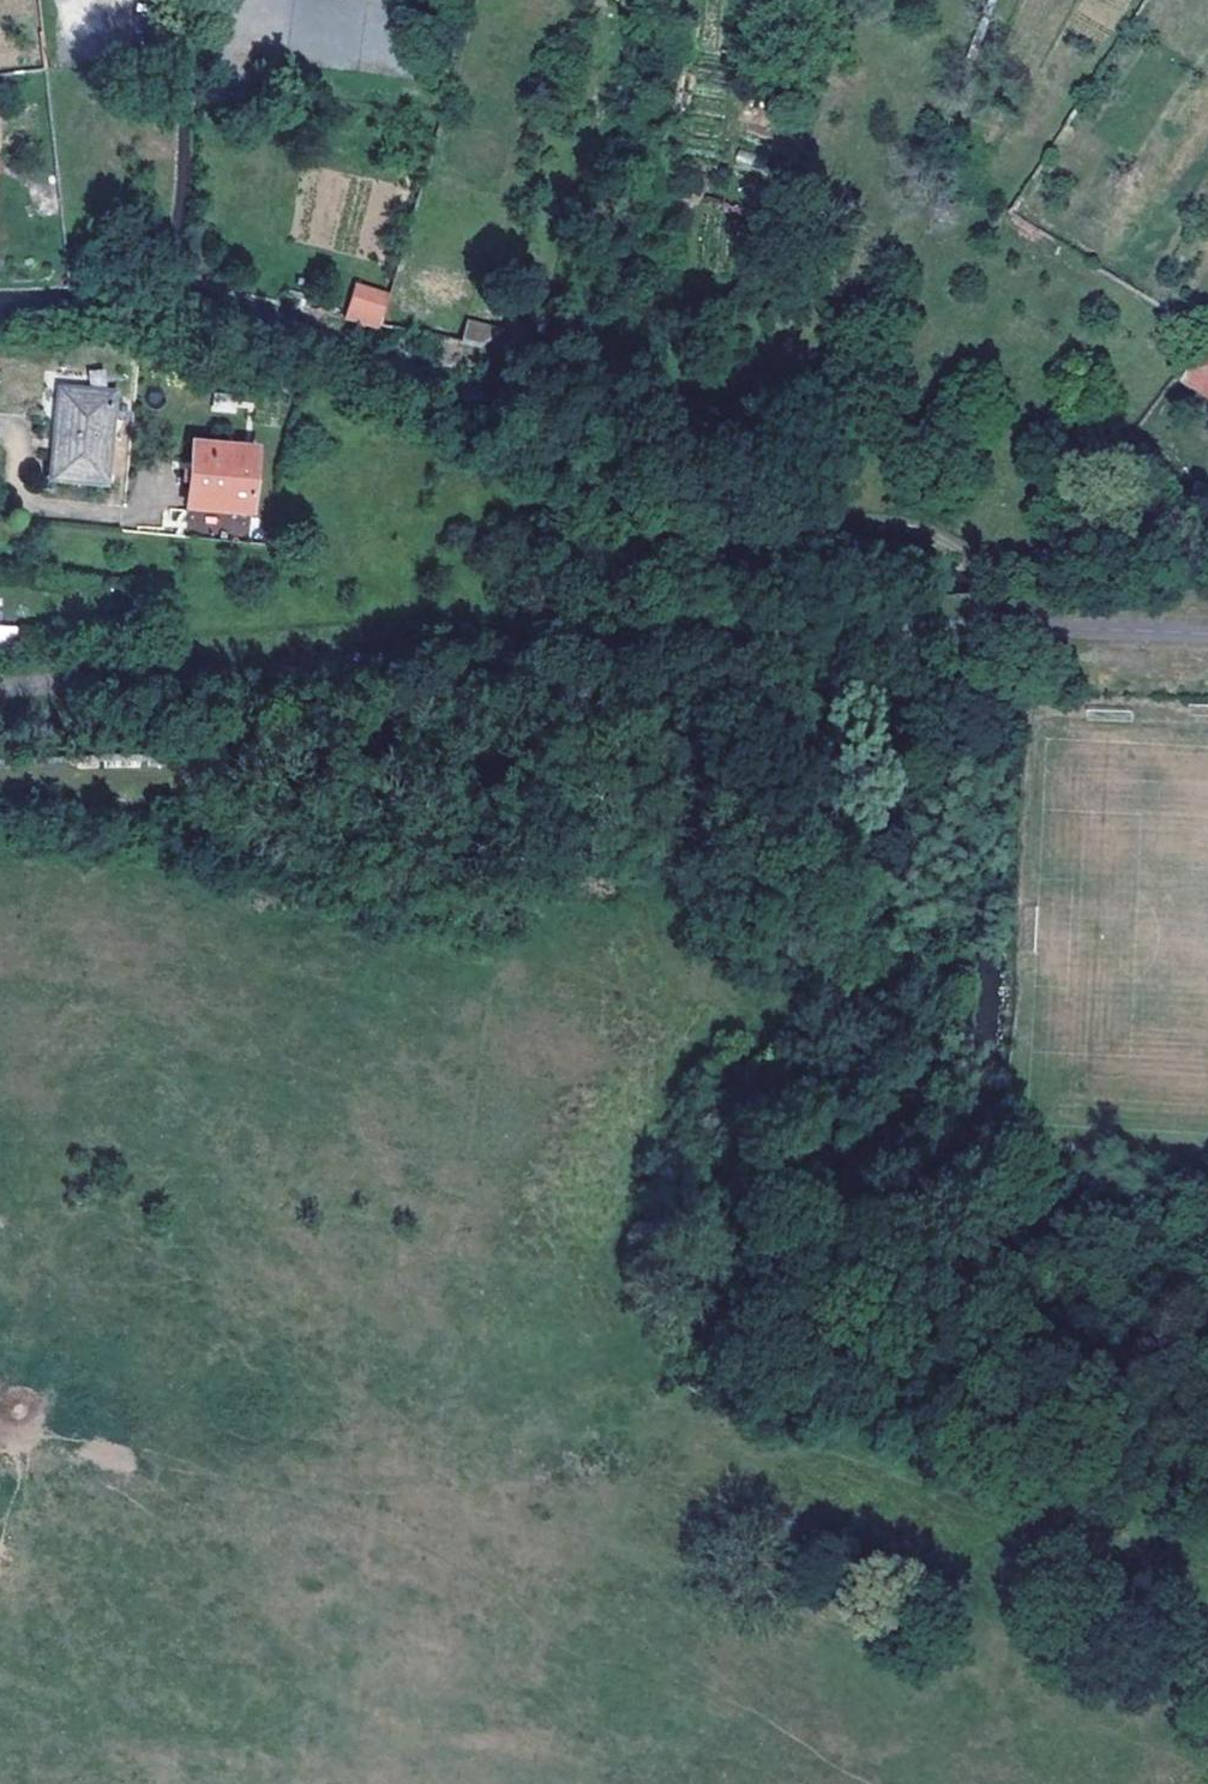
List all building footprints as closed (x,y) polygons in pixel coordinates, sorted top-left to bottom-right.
[(354,282),(344,319),(380,329),(390,291),(354,282)] [(463,340),(490,344),(492,323),(466,320),(463,340)] [(1207,341),(1181,386),(1207,401),(1207,342),(1207,341)] [(59,388),(50,478),(104,485),(113,394),(59,388)] [(193,442),(186,507),(251,513),(257,449),(193,442)] [(205,512),(203,531),(248,536),(250,517),(205,512)]
